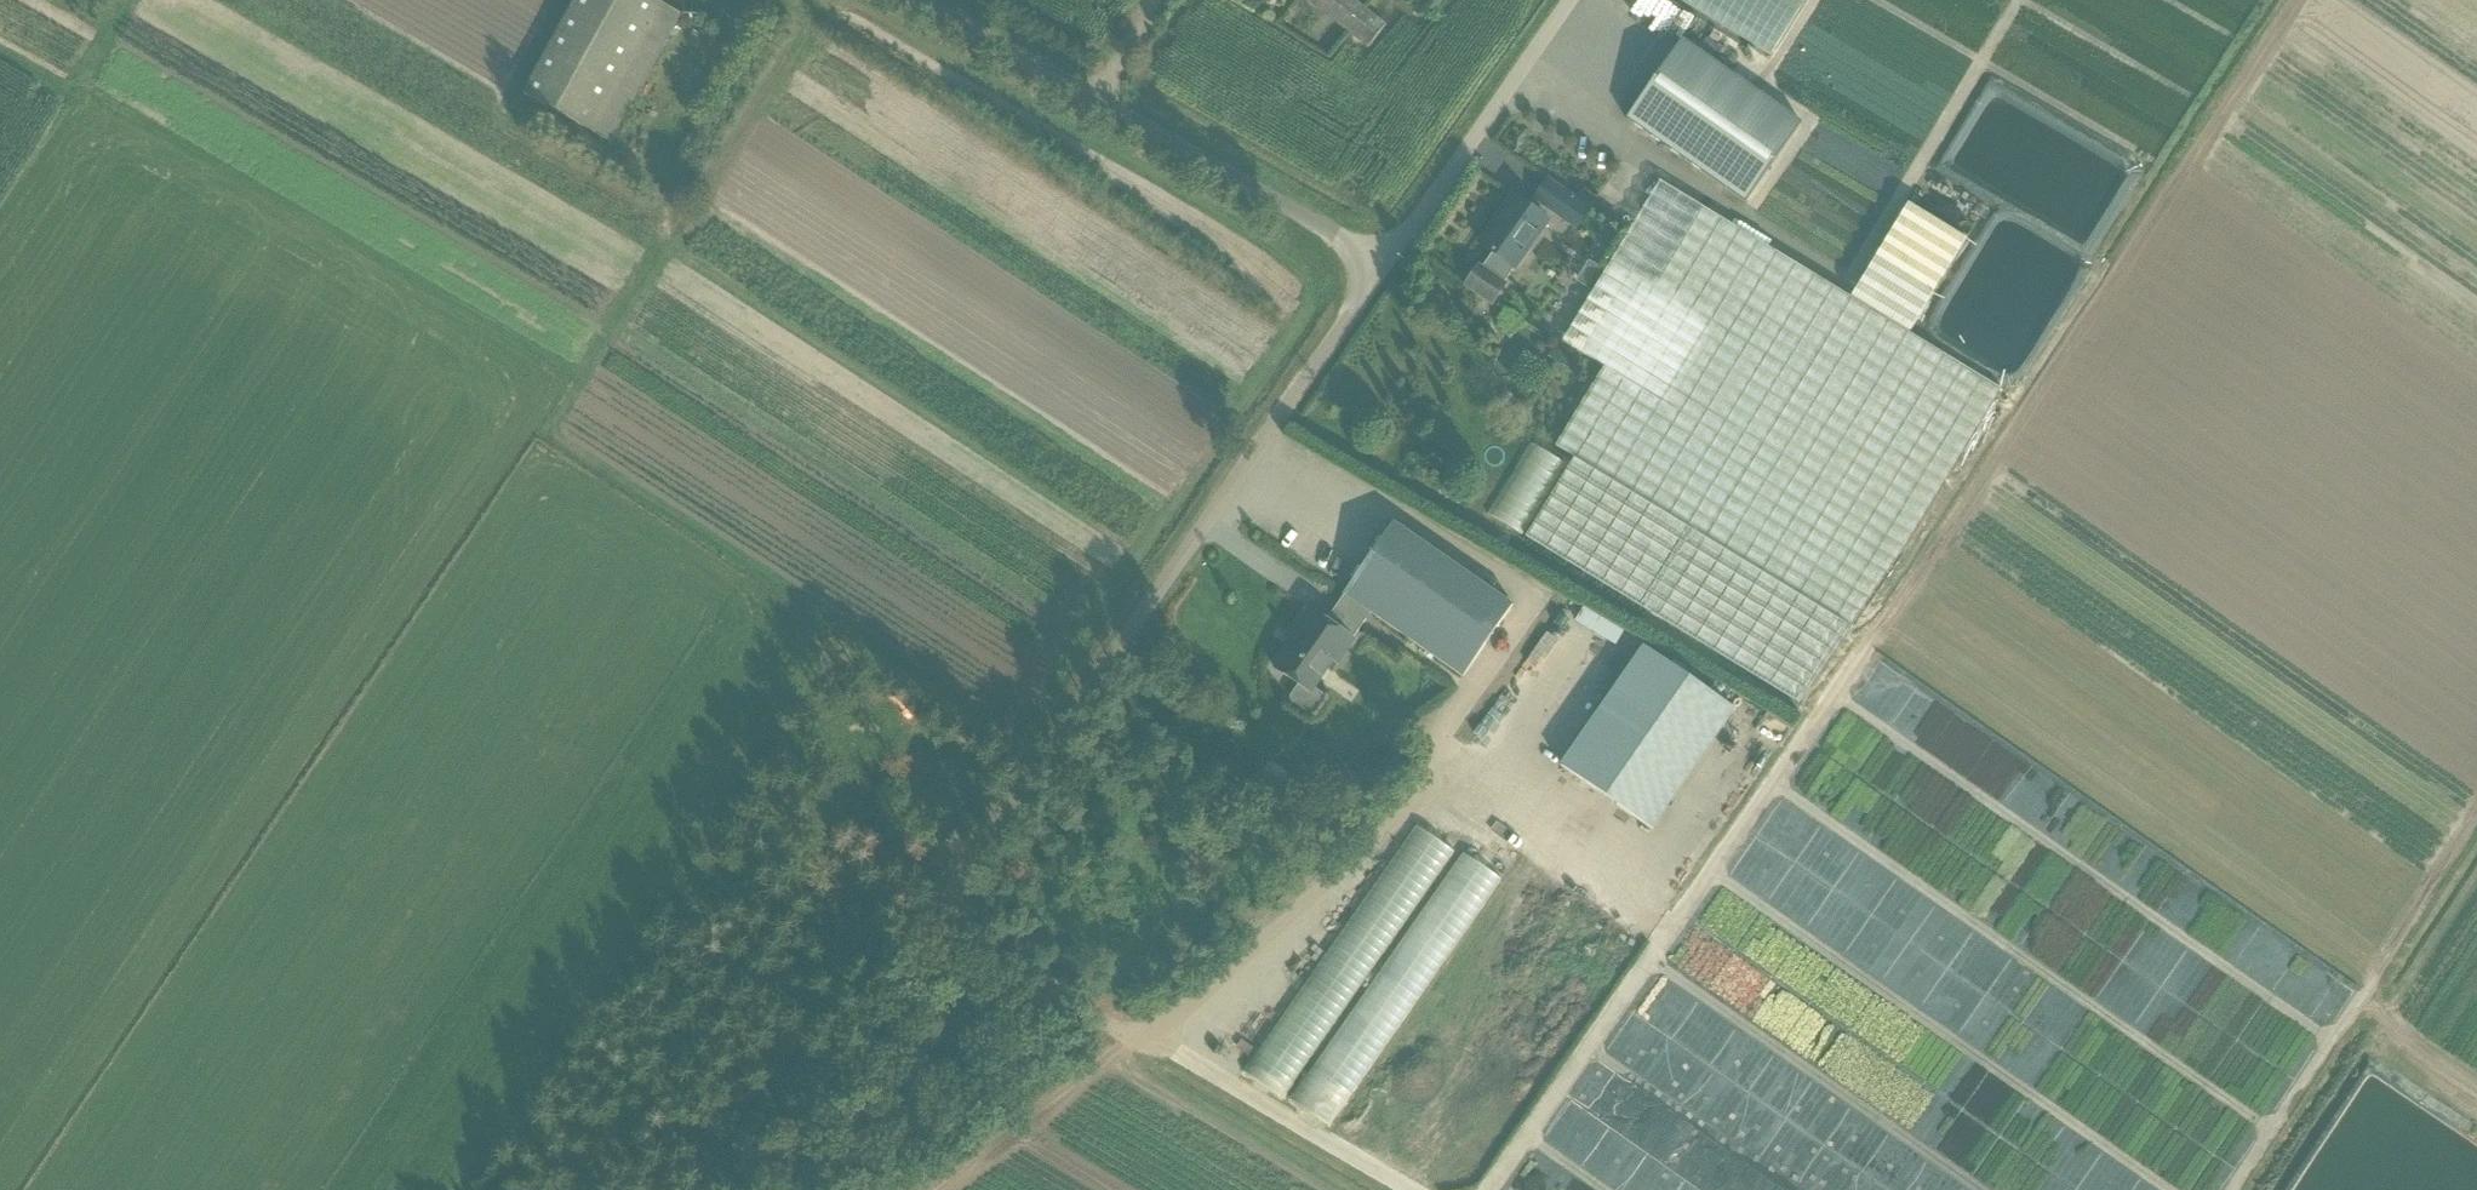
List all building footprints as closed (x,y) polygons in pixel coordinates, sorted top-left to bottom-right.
[(669,35),(681,14),(656,0),(576,0),(524,94),(610,142),(669,35)] [(1353,0),(1307,0),(1369,48),(1386,25),(1353,0)] [(1437,10),(1443,0),(1421,0),(1437,10)] [(1674,19),(1685,2),(1681,0),(1662,0),(1657,7),(1674,19)] [(1801,62),(1837,0),(1694,0),(1801,62)] [(1700,35),(1710,18),(1699,12),(1689,29),(1700,35)] [(1626,119),(1745,201),(1800,122),(1682,39),(1626,119)] [(1576,228),(1593,203),(1579,193),(1576,198),(1548,179),(1534,199),(1576,228)] [(1466,286),(1493,304),(1508,283),(1504,281),(1514,267),(1516,268),(1548,222),(1513,196),(1502,211),(1506,214),(1484,246),(1492,253),(1482,268),(1480,266),(1466,286)] [(1543,288),(1596,326),(1597,326),(1581,352),(1605,367),(1556,446),(1575,458),(1526,537),(1799,703),(2000,389),(1911,333),(1967,238),(1908,203),(1851,299),(1703,207),(1670,259),(1656,285),(1635,272),(1652,246),(1618,223),(1598,208),(1543,288)] [(1557,346),(1550,357),(1565,366),(1571,354),(1557,346)] [(1393,523),(1343,594),(1371,613),(1462,677),(1513,606),(1413,536),(1393,523)] [(1297,635),(1274,668),(1294,682),(1299,685),(1290,697),(1291,701),(1308,714),(1313,713),(1323,699),(1322,694),(1313,688),(1333,660),(1337,663),(1354,640),(1352,639),(1365,621),(1339,603),(1326,620),(1309,609),(1293,632),(1297,635)] [(1648,622),(1599,603),(1590,627),(1639,645),(1648,622)] [(1643,645),(1560,765),(1628,813),(1656,772),(1711,693),(1643,645)] [(1349,1124),(1514,875),(1433,821),(1316,999),(1354,1024),(1307,1096),(1349,1124)] [(1184,851),(1172,863),(1186,877),(1197,865),(1184,851)]
